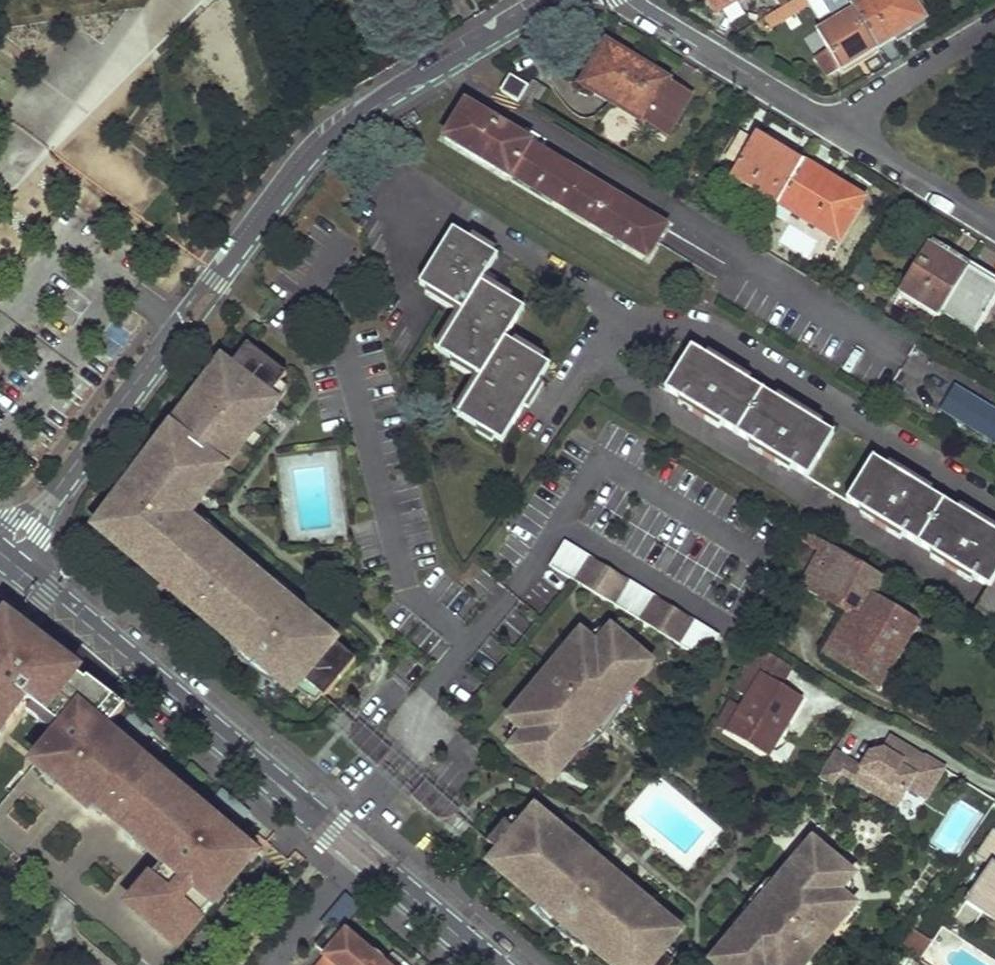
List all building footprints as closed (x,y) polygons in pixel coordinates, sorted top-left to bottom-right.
[(717,11),(735,0),(711,0),(717,11)] [(916,0),(855,0),(851,3),(855,9),(879,48),(927,18),(916,0)] [(879,48),(855,9),(819,30),(830,48),(837,58),(823,66),(829,77),(879,48)] [(608,42),(583,85),(646,122),(647,120),(671,134),(694,96),(608,42)] [(830,48),(815,57),(827,78),(829,77),(823,66),(837,58),(830,48)] [(530,86),(512,76),(502,92),(520,103),(530,86)] [(520,103),(534,112),(548,87),(533,79),(530,86),(520,103)] [(466,102),(445,137),(509,176),(511,175),(644,259),(665,226),(530,142),(530,141),(466,102)] [(739,164),(754,139),(742,133),(727,157),(739,164)] [(739,164),(732,176),(780,205),(806,163),(757,134),(754,139),(739,164)] [(806,163),(780,205),(793,213),(828,232),(854,190),(806,163)] [(780,205),(775,214),(788,222),(793,213),(780,205)] [(452,229),(422,282),(465,307),(441,349),(483,374),(460,414),(507,440),(550,362),(505,337),(521,307),(481,283),(495,254),(452,229)] [(932,244),(902,292),(941,316),(945,310),(972,263),(957,254),(954,258),(932,244)] [(945,310),(979,332),(994,303),(994,284),(986,278),(989,273),(972,263),(945,310)] [(325,698),(357,661),(315,626),(311,630),(280,603),(284,599),(187,518),(192,512),(185,507),(200,486),(218,464),(234,442),(241,447),(256,426),(258,424),(253,420),(282,383),(288,375),(248,345),(234,364),(219,384),(211,378),(188,408),(193,411),(176,433),(160,454),(156,451),(116,504),(114,506),(116,508),(112,513),(111,514),(111,516),(110,516),(110,517),(110,519),(110,520),(110,521),(110,522),(110,524),(110,525),(110,526),(110,527),(110,528),(111,529),(112,530),(112,531),(113,532),(114,533),(114,534),(114,535),(122,541),(126,544),(123,548),(178,595),(183,588),(206,607),(228,625),(222,633),(250,656),(255,650),(263,657),(269,662),(265,668),(293,692),(296,688),(303,680),(322,695),(325,698)] [(697,352),(672,398),(815,483),(842,437),(697,352)] [(234,364),(229,360),(221,367),(218,371),(214,374),(211,378),(219,384),(234,364)] [(288,390),(289,388),(282,383),(253,420),(258,424),(256,426),(259,428),(261,426),(267,421),(272,415),(276,409),(281,403),(284,396),(288,390)] [(953,388),(938,420),(994,447),(994,407),(953,388)] [(172,429),(156,451),(160,454),(176,433),(172,429)] [(224,469),(241,447),(234,442),(218,464),(224,469)] [(853,504),(994,589),(994,527),(879,458),(853,504)] [(207,491),(224,469),(218,464),(200,486),(207,491)] [(192,512),(207,491),(200,486),(185,507),(192,512)] [(94,528),(121,551),(123,548),(119,545),(122,541),(114,535),(114,534),(114,533),(113,532),(112,531),(112,530),(111,529),(110,528),(110,527),(110,526),(110,525),(110,524),(110,522),(110,521),(110,520),(110,519),(110,517),(110,516),(111,516),(111,514),(112,513),(116,508),(114,506),(116,504),(114,502),(94,528)] [(805,528),(800,539),(824,554),(803,587),(849,615),(825,658),(881,691),(933,605),(805,528)] [(705,661),(720,636),(566,541),(550,567),(705,661)] [(178,595),(200,614),(206,607),(183,588),(178,595)] [(311,630),(315,626),(284,599),(280,603),(311,630)] [(200,614),(222,633),(228,625),(206,607),(200,614)] [(20,627),(7,617),(0,627),(0,655),(20,627)] [(1,724),(4,727),(25,699),(33,706),(64,729),(57,738),(35,764),(46,774),(49,770),(61,780),(58,784),(90,810),(91,809),(97,801),(107,810),(105,813),(127,832),(130,829),(148,844),(145,847),(166,864),(139,897),(147,904),(139,913),(179,947),(255,856),(223,829),(219,834),(204,822),(208,817),(118,741),(115,745),(103,735),(106,732),(126,708),(88,679),(86,682),(76,674),(78,672),(21,628),(0,656),(0,725),(1,724)] [(601,630),(587,640),(598,649),(608,637),(601,630)] [(638,657),(640,655),(612,631),(608,637),(598,649),(587,640),(582,635),(553,670),(560,676),(548,691),(541,685),(511,719),(517,724),(527,733),(517,744),(513,750),(540,773),(543,771),(557,753),(566,761),(568,763),(596,729),(587,722),(597,709),(606,717),(634,683),(633,683),(623,675),(638,657)] [(258,662),(263,657),(255,650),(250,656),(258,662)] [(258,662),(265,668),(269,662),(263,657),(258,662)] [(623,675),(633,683),(634,681),(636,678),(638,675),(640,671),(642,667),(643,664),(644,662),(638,657),(623,675)] [(553,670),(541,685),(548,691),(560,676),(553,670)] [(802,701),(762,677),(743,709),(732,702),(719,724),(769,755),(802,701)] [(316,701),(317,701),(322,695),(303,680),(296,688),(298,689),(302,693),(307,696),(311,698),(316,701)] [(33,706),(28,713),(57,738),(64,729),(33,706)] [(596,729),(606,717),(597,709),(587,722),(596,729)] [(151,730),(134,715),(126,725),(143,739),(151,730)] [(356,726),(356,727),(355,728),(353,733),(353,740),(353,741),(354,742),(354,743),(355,744),(355,745),(356,746),(356,747),(358,750),(379,768),(394,751),(360,721),(356,726)] [(517,744),(527,733),(517,724),(510,739),(517,744)] [(118,741),(106,732),(103,735),(115,745),(118,741)] [(874,742),(863,763),(835,748),(823,770),(898,811),(910,789),(930,800),(949,765),(896,736),(889,750),(874,742)] [(543,771),(549,776),(550,775),(554,773),(557,771),(559,768),(562,766),(565,763),(566,761),(557,753),(543,771)] [(46,774),(43,777),(55,787),(58,784),(61,780),(49,770),(46,774)] [(412,797),(433,816),(434,816),(436,818),(437,818),(437,819),(438,818),(439,819),(440,820),(442,820),(443,820),(444,820),(446,820),(447,820),(449,820),(451,819),(453,818),(455,816),(461,810),(427,781),(412,797)] [(249,812),(224,791),(216,801),(241,821),(249,812)] [(936,846),(964,857),(983,811),(955,800),(936,846)] [(97,801),(91,809),(102,817),(105,813),(107,810),(97,801)] [(536,811),(525,824),(518,833),(508,824),(505,822),(488,842),(500,853),(518,868),(510,877),(509,877),(554,915),(561,914),(562,912),(569,918),(576,924),(575,926),(575,933),(613,964),(623,964),(628,960),(634,964),(673,964),(674,964),(662,954),(668,946),(680,932),(655,911),(649,917),(630,900),(634,894),(618,880),(613,886),(594,870),(599,864),(579,847),(573,853),(556,838),(562,832),(536,811)] [(223,829),(208,817),(204,822),(219,834),(223,829)] [(508,824),(518,833),(525,824),(513,818),(508,824)] [(127,832),(124,836),(142,851),(145,847),(148,844),(130,829),(127,832)] [(579,847),(562,832),(556,838),(573,853),(579,847)] [(977,858),(991,868),(967,904),(994,922),(994,833),(977,858)] [(822,854),(816,849),(814,850),(811,852),(808,855),(805,857),(802,859),(800,862),(798,863),(808,872),(822,854)] [(731,942),(732,943),(741,951),(730,964),(804,964),(812,955),(804,949),(816,934),(824,941),(853,906),(847,901),(838,893),(848,881),(852,876),(824,852),(822,854),(808,872),(798,863),(797,863),(769,896),(778,903),(767,916),(759,908),(731,942)] [(500,853),(495,859),(496,861),(499,865),(502,869),(506,872),(509,876),(510,877),(518,868),(500,853)] [(618,880),(599,864),(594,870),(613,886),(618,880)] [(855,887),(848,881),(838,893),(847,901),(855,887)] [(655,911),(634,894),(630,900),(649,917),(655,911)] [(778,903),(769,896),(759,908),(767,916),(778,903)] [(139,897),(131,906),(139,913),(147,904),(139,897)] [(561,914),(554,915),(564,924),(569,918),(562,912),(561,914)] [(569,918),(564,924),(575,933),(575,926),(576,924),(569,918)] [(335,924),(316,947),(328,956),(320,964),(382,964),(362,948),(363,947),(335,924)] [(804,949),(812,955),(824,941),(816,934),(804,949)] [(721,963),(723,964),(730,964),(741,951),(732,943),(730,945),(728,947),(727,950),(725,952),(724,955),(722,958),(721,961),(721,963)] [(677,956),(668,946),(662,954),(674,964),(677,956)] [(891,961),(898,964),(921,964),(923,962),(900,947),(891,961)]
